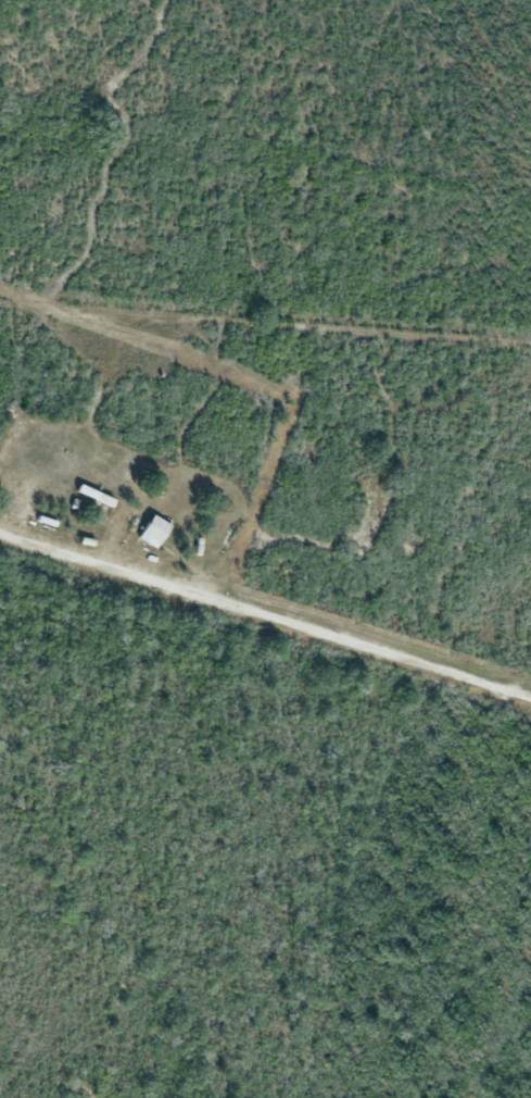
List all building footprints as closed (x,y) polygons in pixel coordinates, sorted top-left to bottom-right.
[(153,546),(165,524),(147,514),(135,536),(153,546)]
